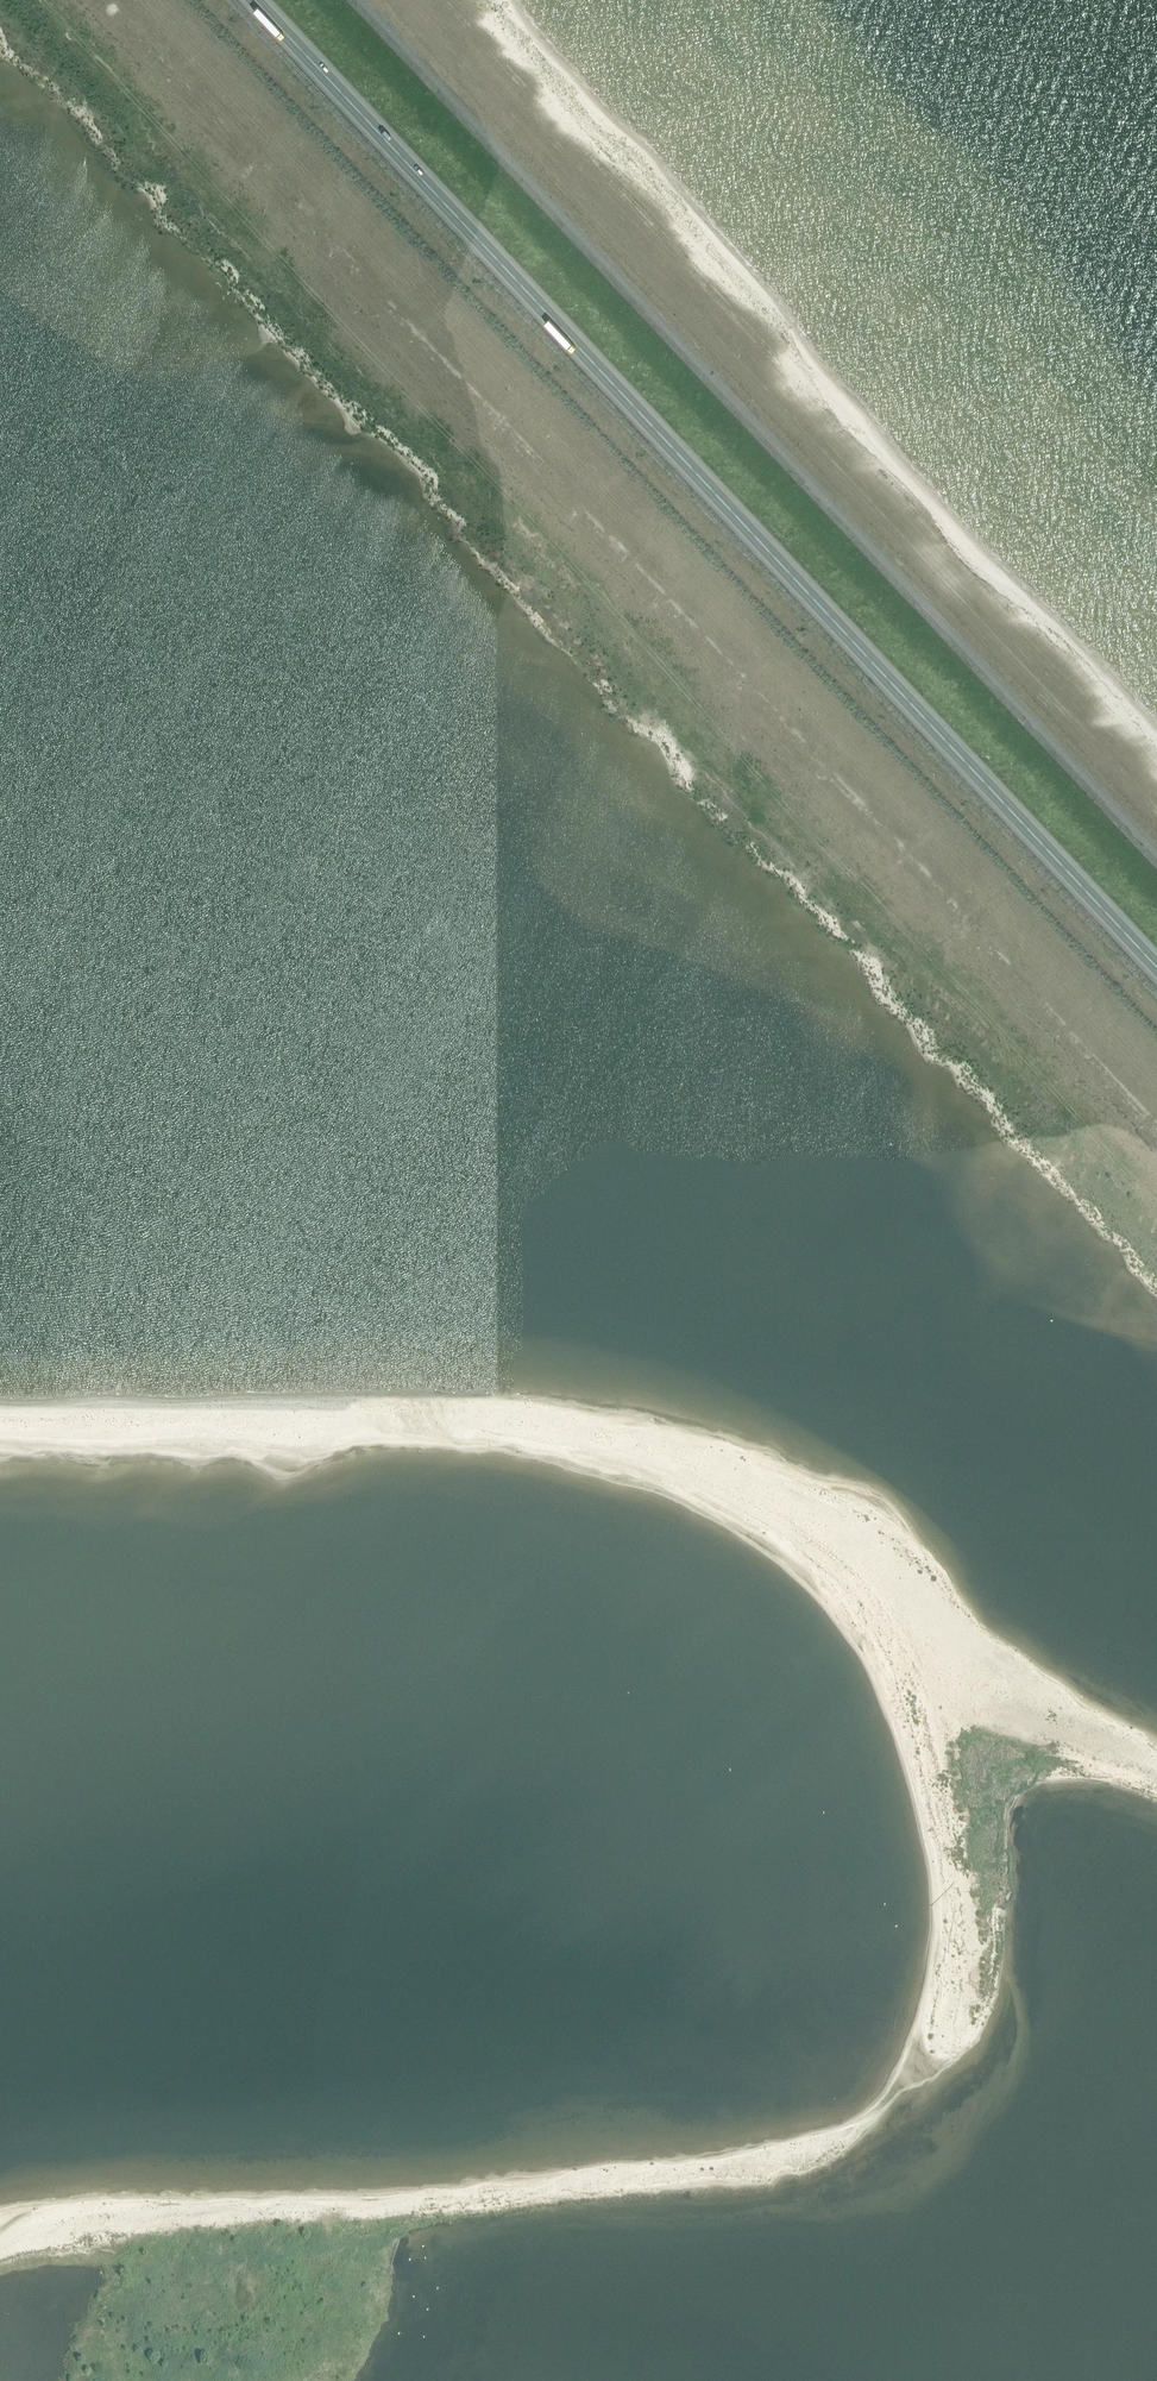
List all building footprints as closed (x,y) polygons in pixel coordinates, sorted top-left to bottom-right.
[(467,224),(480,238),(486,232),(473,218),(467,224)] [(607,371),(616,380),(631,396),(635,392),(620,375),(624,372),(616,363),(607,371)]
